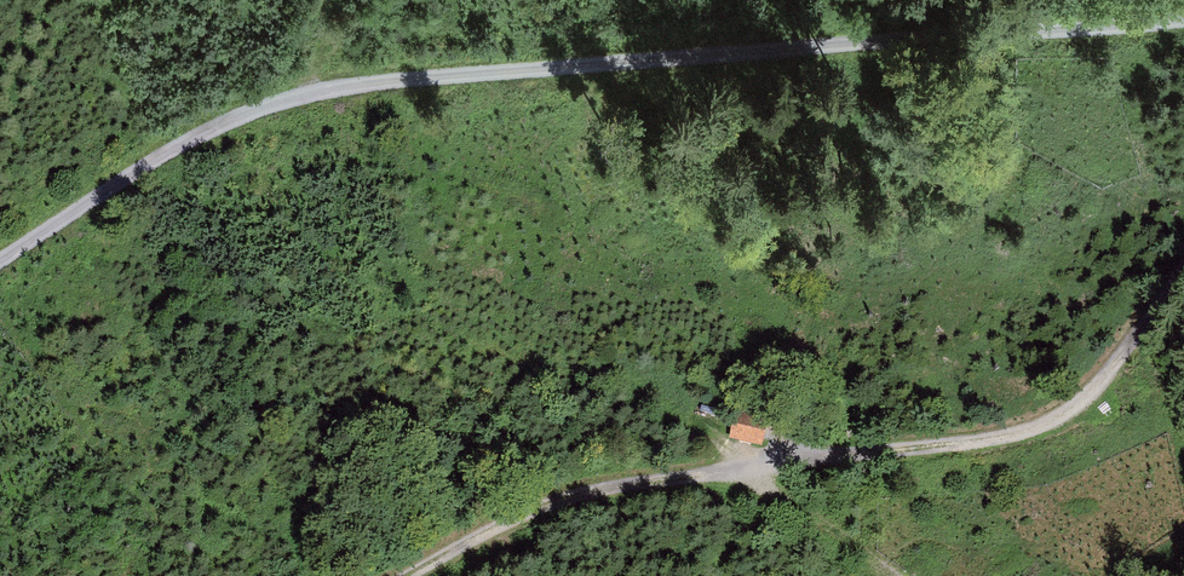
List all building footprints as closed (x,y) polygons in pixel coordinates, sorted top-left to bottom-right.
[(764,421),(736,416),(731,440),(759,446),(764,421)]
